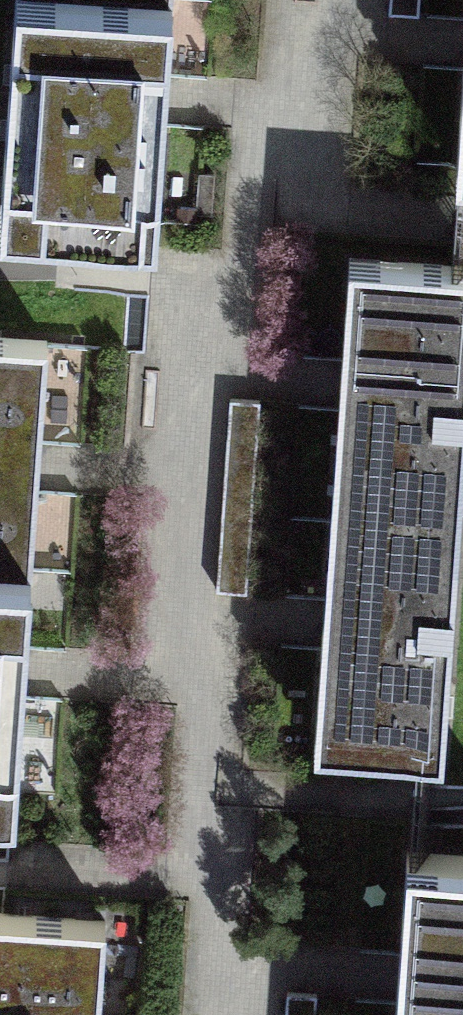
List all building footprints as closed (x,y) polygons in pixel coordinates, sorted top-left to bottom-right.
[(0,177),(0,218),(155,229),(172,0),(13,0),(0,177)] [(461,484),(462,448),(462,267),(350,260),(336,475),(461,484)] [(57,555),(74,342),(0,336),(0,551),(57,555)] [(461,484),(336,475),(317,754),(442,762),(461,484)] [(0,551),(0,796),(37,799),(57,555),(0,551)] [(409,856),(399,1014),(462,1014),(462,860),(409,856)] [(117,923),(0,915),(0,1014),(110,1014),(117,923)]
